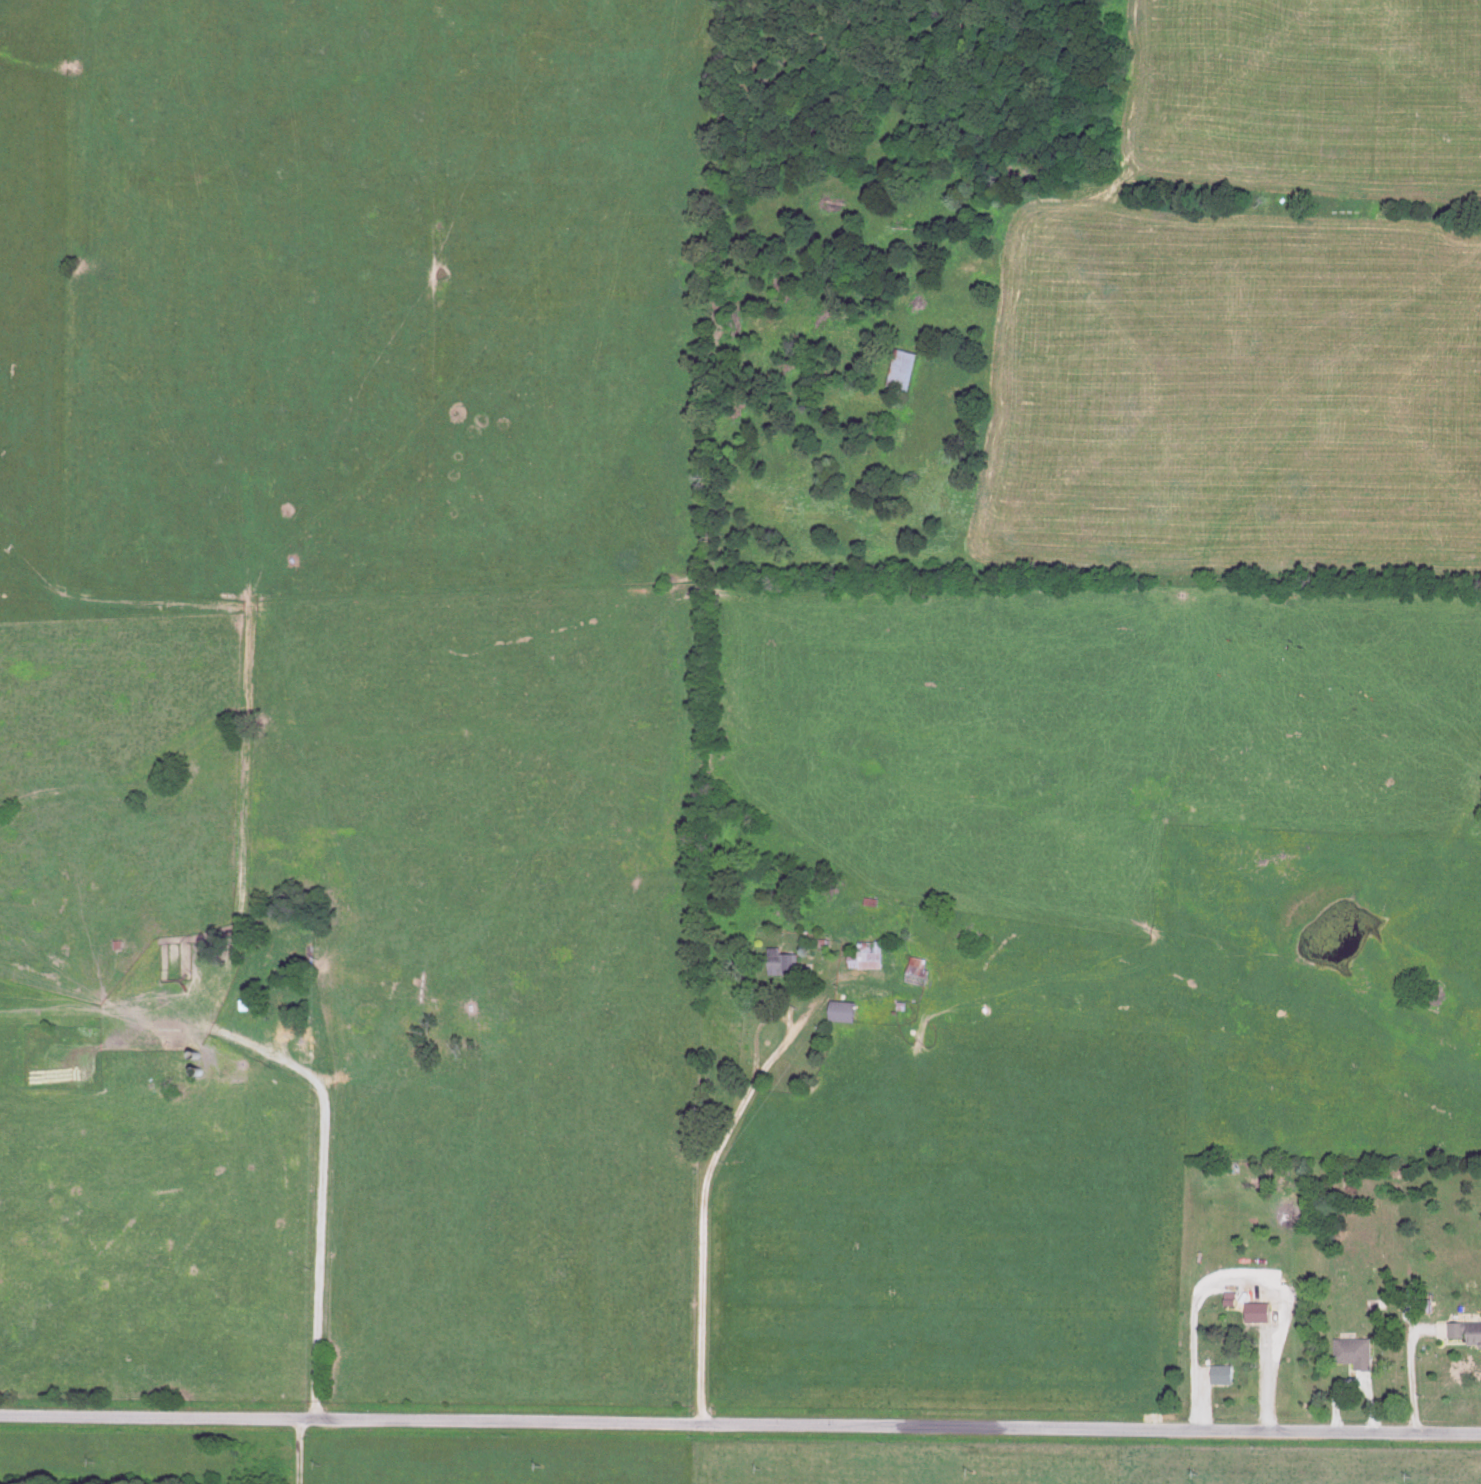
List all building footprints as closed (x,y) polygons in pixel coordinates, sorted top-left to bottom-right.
[(914,355),(892,350),(883,388),(905,393),(914,355)] [(879,942),(856,942),(856,953),(845,953),(845,970),(879,970),(879,942)] [(777,949),(766,949),(766,977),(796,977),(796,955),(777,955),(777,949)] [(928,962),(907,957),(902,983),(923,988),(928,962)] [(248,1003),(248,993),(240,993),(240,1003),(248,1003)] [(852,1003),(826,1003),(826,1023),(852,1023),(852,1003)] [(1281,1305),(1240,1305),(1240,1324),(1281,1324),(1281,1305)] [(1443,1323),(1443,1347),(1480,1347),(1480,1323),(1443,1323)] [(1367,1340),(1330,1340),(1330,1364),(1350,1364),(1350,1372),(1367,1372),(1367,1340)] [(1228,1367),(1207,1367),(1207,1386),(1228,1386),(1228,1367)]
